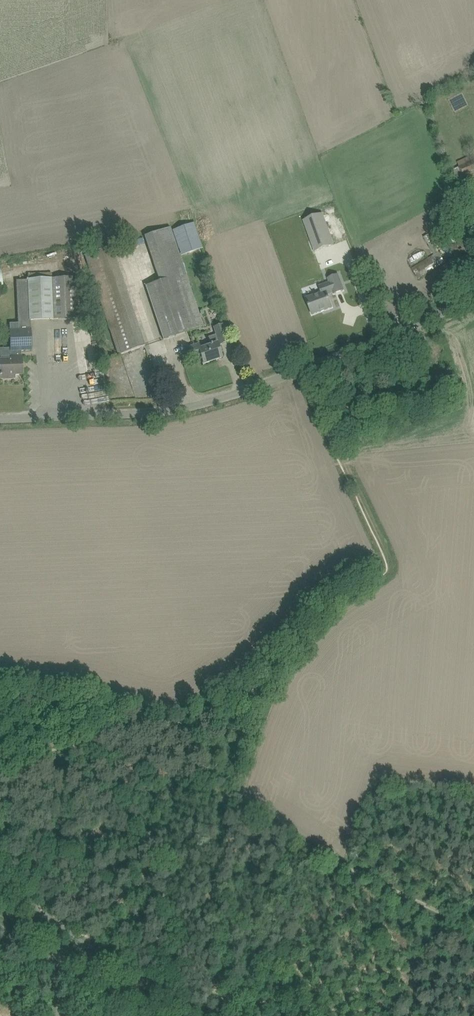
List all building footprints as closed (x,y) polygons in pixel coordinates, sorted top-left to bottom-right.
[(464,178),(473,174),(473,162),(471,156),(458,161),(460,166),(458,167),(464,178)] [(304,220),(315,251),(333,245),(322,213),(304,220)] [(146,286),(161,330),(164,340),(204,326),(178,251),(199,245),(192,225),(183,228),(172,232),(170,227),(145,236),(160,281),(146,286)] [(85,256),(115,346),(118,355),(145,346),(112,247),(85,256)] [(306,298),(312,315),(332,307),(328,294),(333,292),(334,294),(344,290),(338,275),(329,278),(330,282),(319,286),(322,293),(306,298)] [(29,280),(16,280),(18,324),(10,324),(11,348),(0,349),(0,367),(0,369),(0,379),(14,378),(15,377),(15,375),(22,374),(22,356),(17,356),(17,351),(32,350),(31,320),(78,318),(76,278),(29,280)] [(216,335),(208,337),(211,345),(201,348),(199,344),(198,344),(189,347),(194,362),(202,359),(203,364),(222,358),(220,350),(222,349),(220,344),(229,341),(225,332),(223,324),(213,327),(216,335)] [(54,771),(56,778),(69,775),(67,767),(54,771)]
